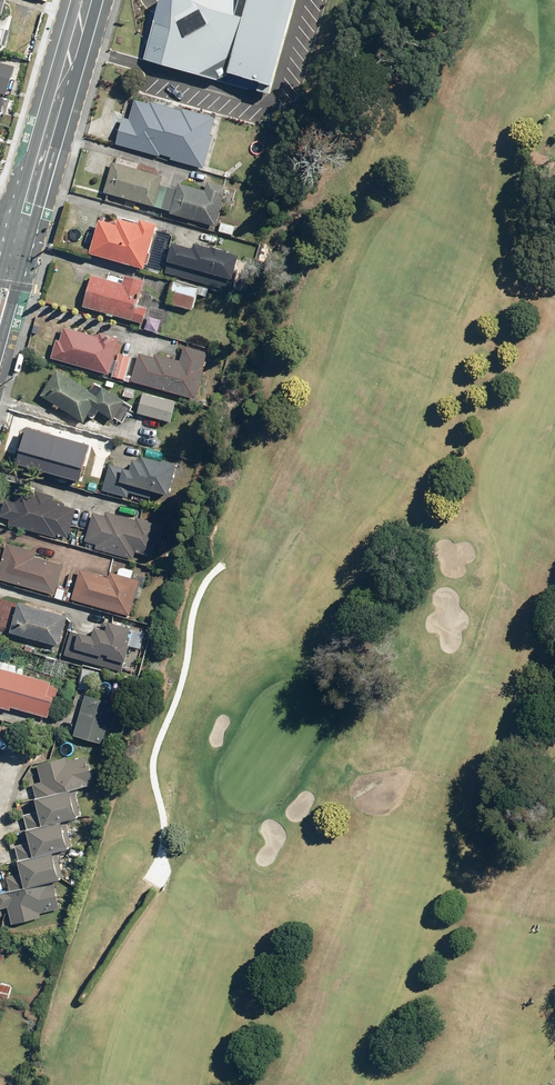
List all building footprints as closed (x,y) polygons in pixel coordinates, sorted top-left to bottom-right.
[(270,94),(294,0),(156,0),(141,61),(270,94)] [(14,68),(0,64),(0,115),(14,68)] [(128,110),(119,140),(233,174),(234,170),(240,172),(242,164),(233,162),(242,134),(222,128),(220,137),(128,110)] [(113,162),(104,193),(163,209),(170,188),(161,185),(163,176),(113,162)] [(178,190),(170,188),(163,209),(171,211),(170,213),(216,227),(228,187),(208,181),(205,190),(180,183),(178,190)] [(116,227),(96,222),(86,258),(141,273),(154,227),(138,222),(136,227),(117,222),(116,227)] [(171,247),(166,265),(229,283),(236,259),(193,247),(192,253),(171,247)] [(88,276),(79,308),(143,325),(142,331),(157,335),(164,308),(151,305),(152,298),(140,294),(144,282),(124,276),(121,285),(88,276)] [(196,290),(172,283),(166,305),(191,311),(196,290)] [(54,343),(49,360),(123,381),(130,358),(113,354),(117,340),(97,334),(96,340),(63,330),(59,345),(54,343)] [(138,355),(130,383),(194,401),(207,355),(184,349),(180,362),(153,355),(152,359),(138,355)] [(56,371),(39,397),(81,424),(85,418),(91,421),(96,413),(110,421),(112,418),(121,423),(130,408),(93,385),(88,392),(56,371)] [(175,402),(142,393),(135,416),(169,425),(175,402)] [(95,450),(56,440),(52,457),(60,459),(57,473),(98,484),(107,448),(97,445),(95,450)] [(116,496),(118,486),(166,499),(174,467),(140,458),(139,465),(129,462),(127,470),(108,465),(101,491),(116,496)] [(16,518),(15,523),(60,534),(61,531),(72,534),(79,503),(59,498),(60,494),(39,489),(38,494),(27,491),(24,501),(10,498),(6,515),(16,518)] [(141,518),(96,510),(91,538),(102,540),(100,548),(137,555),(139,545),(150,548),(156,516),(142,513),(141,518)] [(11,540),(2,576),(60,590),(67,563),(36,555),(38,547),(11,540)] [(79,588),(76,598),(134,614),(144,581),(74,561),(68,585),(79,588)] [(3,595),(0,607),(0,626),(64,644),(72,615),(3,595)] [(87,628),(82,645),(131,657),(134,647),(142,649),(147,631),(137,628),(138,623),(116,617),(115,622),(103,619),(100,631),(87,628)] [(0,661),(0,706),(13,709),(14,707),(49,716),(58,683),(15,671),(17,666),(0,661)] [(99,670),(86,667),(81,687),(94,690),(99,670)] [(114,704),(85,695),(73,736),(102,744),(114,704)] [(30,786),(34,801),(93,786),(86,758),(67,763),(65,758),(36,765),(41,784),(30,786)] [(21,817),(25,831),(81,817),(75,791),(34,801),(37,813),(21,817)] [(13,847),(17,863),(56,853),(72,849),(65,821),(25,831),(28,843),(13,847)] [(5,878),(9,893),(52,883),(63,880),(56,853),(17,863),(20,874),(5,878)] [(0,896),(0,910),(8,908),(12,924),(40,917),(39,913),(59,908),(52,883),(9,893),(0,896)] [(0,981),(0,997),(15,1000),(19,985),(0,981)]
